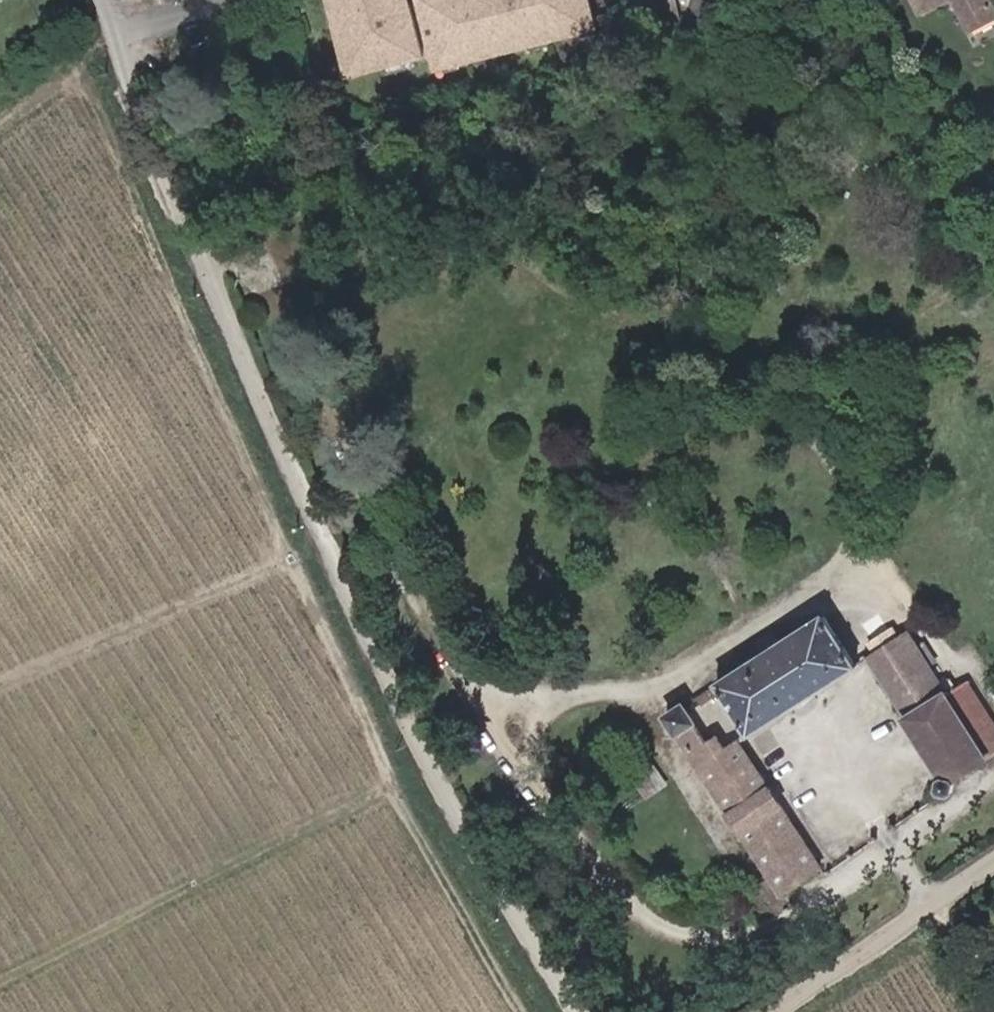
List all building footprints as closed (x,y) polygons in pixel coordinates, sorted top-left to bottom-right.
[(350,78),(429,58),(414,0),(330,0),(350,78)] [(438,69),(603,30),(596,0),(422,0),(438,69)] [(983,0),(908,0),(918,19),(949,2),(968,36),(993,21),(993,20),(983,0)] [(826,616),(718,684),(750,736),(859,667),(826,616)] [(953,794),(956,787),(955,781),(956,780),(993,755),(993,719),(971,684),(951,695),(909,632),(902,637),(894,627),(868,644),(875,654),(869,659),(946,777),(941,779),(939,789),(943,792),(953,794)] [(665,717),(783,897),(825,870),(740,740),(726,749),(717,737),(705,744),(694,726),(697,723),(685,705),(683,706),(665,717)]
